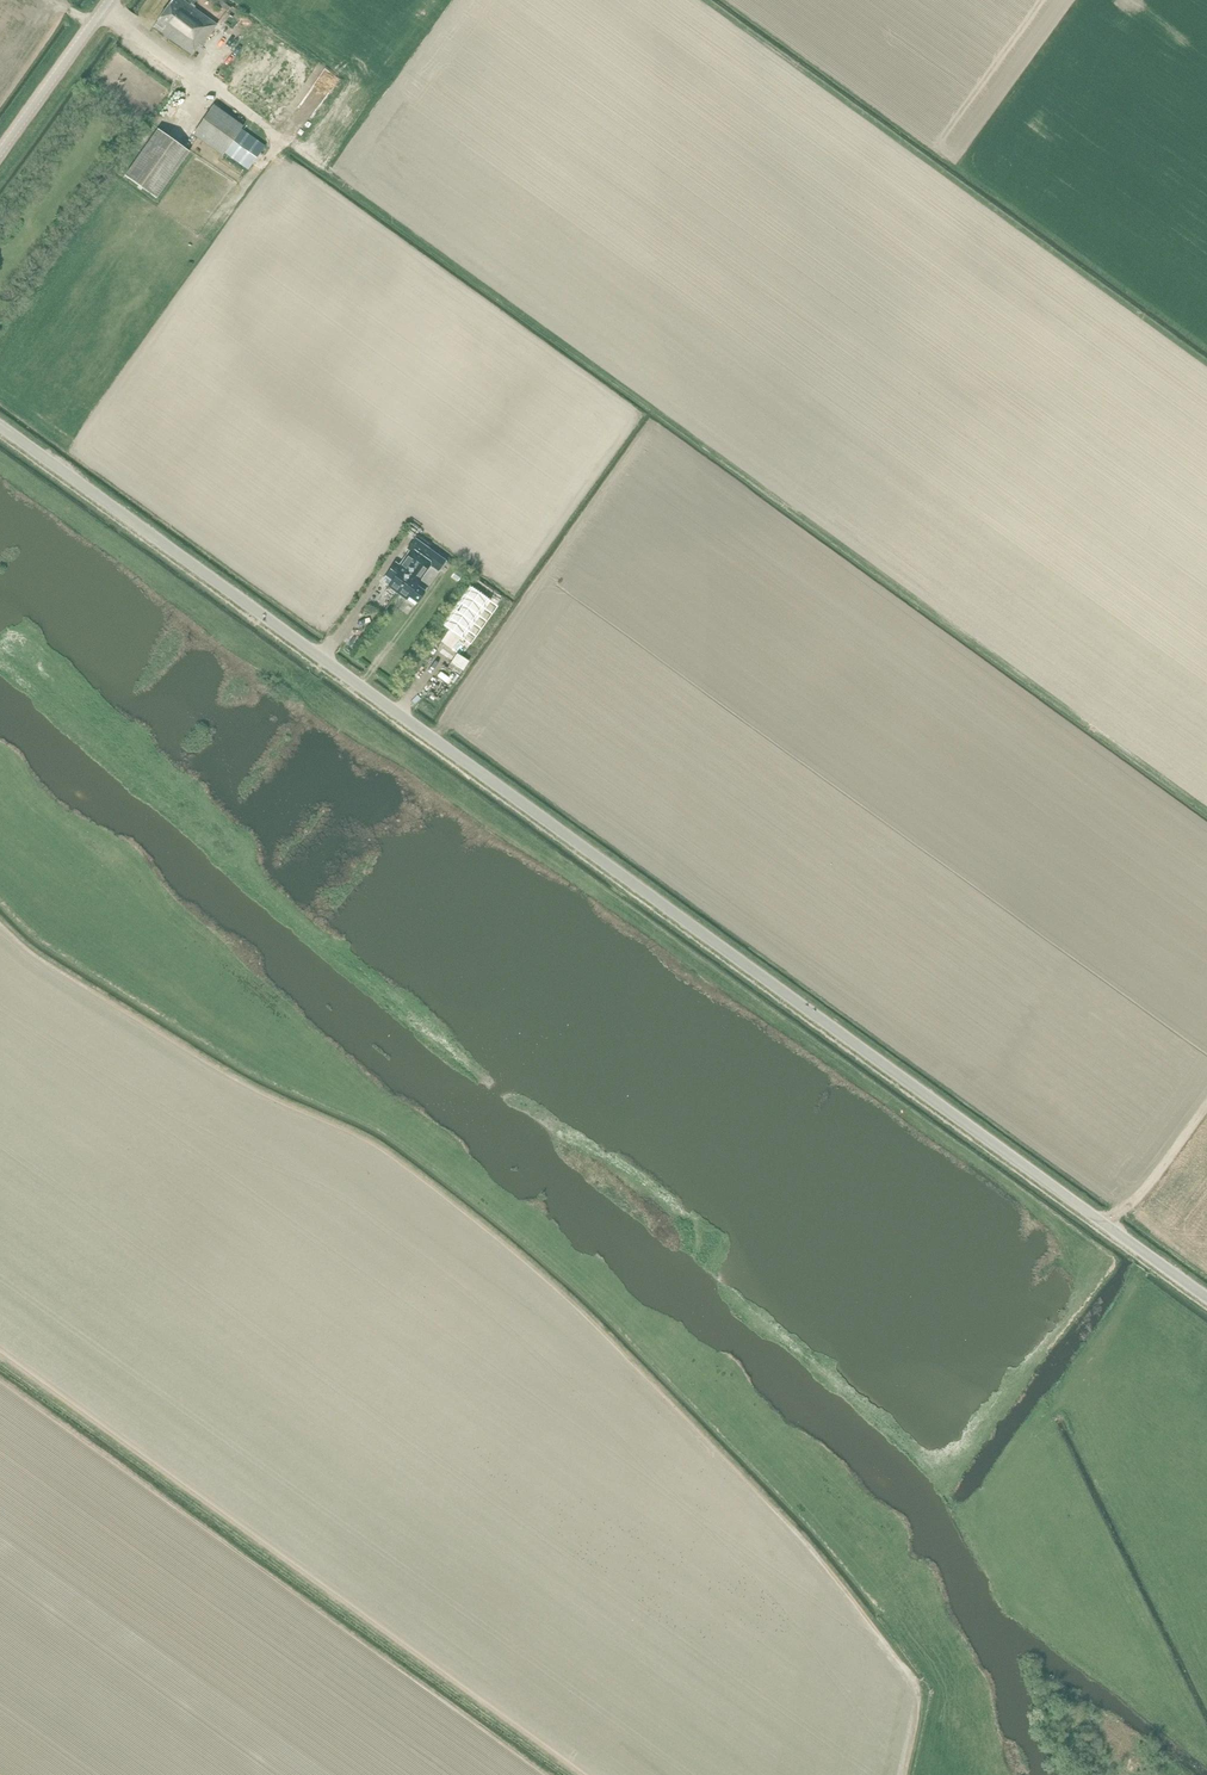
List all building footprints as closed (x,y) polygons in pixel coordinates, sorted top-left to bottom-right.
[(162,33),(176,13),(182,17),(190,6),(182,0),(173,0),(154,27),(162,33)] [(176,13),(162,33),(193,55),(200,45),(203,47),(218,25),(190,6),(182,17),(176,13)] [(255,33),(238,21),(232,32),(248,44),(255,33)] [(241,60),(225,81),(248,98),(255,88),(267,96),(275,85),(241,60)] [(214,105),(193,135),(223,156),(225,154),(248,171),(265,146),(242,129),(244,126),(214,105)] [(158,129),(125,176),(157,198),(190,152),(158,129)] [(383,581),(398,592),(429,550),(414,539),(408,548),(412,551),(401,567),(396,563),(383,581)] [(429,550),(398,592),(406,598),(415,604),(418,600),(424,592),(414,585),(429,564),(438,571),(445,561),(429,550)] [(472,582),(442,625),(463,640),(494,597),(472,582)]
